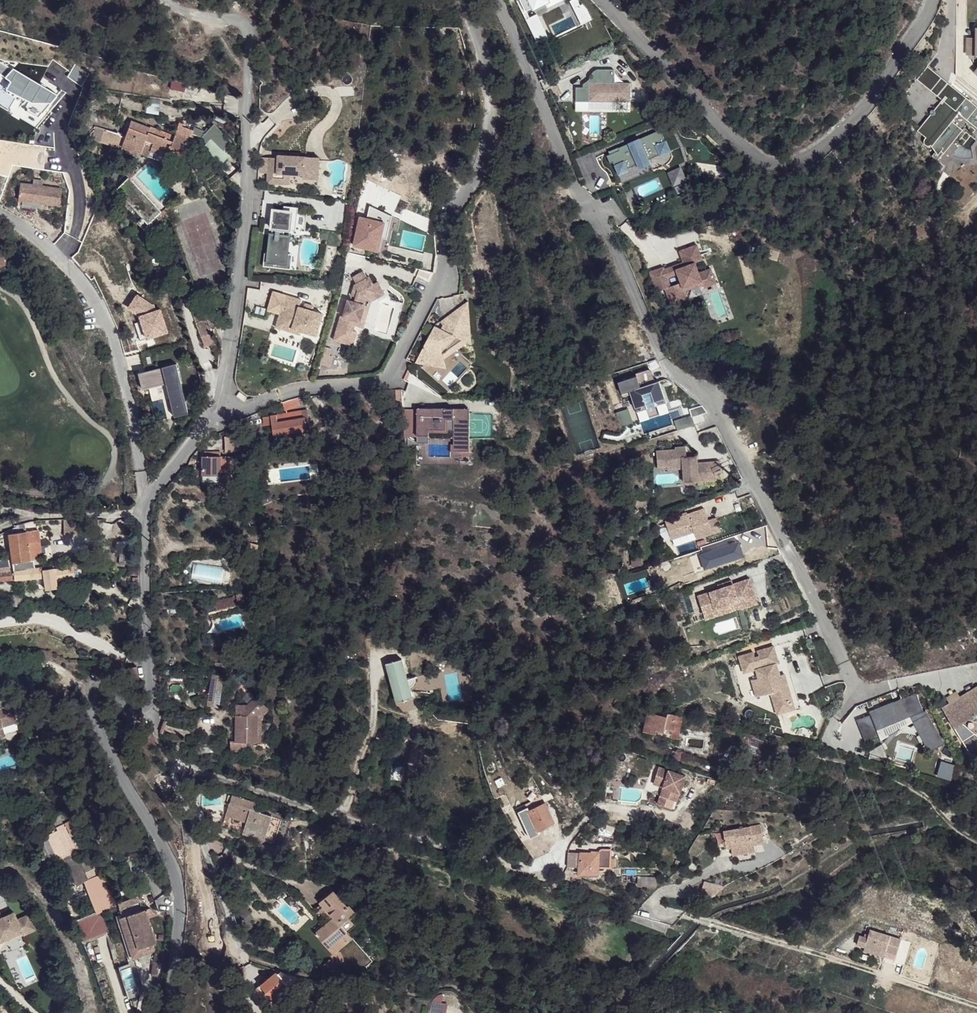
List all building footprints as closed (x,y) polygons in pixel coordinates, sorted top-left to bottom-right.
[(523,12),(537,42),(548,37),(537,14),(529,18),(525,11),(533,7),(534,9),(550,1),(549,0),(517,0),(523,12)] [(570,1),(581,24),(592,19),(587,8),(582,4),(580,5),(578,0),(571,0),(570,1)] [(967,54),(976,55),(976,37),(968,37),(967,54)] [(946,86),(949,84),(927,66),(917,80),(942,100),(945,96),(942,93),(944,90),(943,89),(946,86)] [(576,88),(576,102),(630,102),(630,82),(613,82),(613,70),(596,70),(596,83),(589,83),(589,88),(576,88)] [(556,83),(550,88),(553,97),(560,93),(556,83)] [(949,84),(946,86),(943,89),(944,90),(942,93),(945,96),(942,100),(934,110),(932,110),(930,110),(930,113),(931,114),(917,130),(926,137),(923,140),(922,143),(923,145),(926,147),(929,147),(931,145),(938,154),(941,150),(945,153),(963,129),(953,122),(959,114),(976,128),(976,106),(949,84)] [(120,140),(120,142),(137,149),(146,128),(148,124),(130,117),(130,119),(125,129),(123,133),(120,140)] [(119,129),(95,119),(91,131),(110,139),(111,137),(120,140),(123,133),(119,131),(119,129)] [(172,133),(148,124),(146,128),(170,138),(172,133)] [(179,125),(177,130),(186,134),(186,135),(187,135),(188,133),(194,135),(199,138),(204,143),(201,146),(218,165),(227,156),(221,150),(229,143),(212,124),(204,132),(197,129),(193,127),(191,130),(179,125)] [(177,130),(174,129),(172,133),(170,138),(146,128),(137,149),(146,153),(149,146),(174,156),(178,146),(182,148),(186,135),(186,134),(177,130)] [(926,137),(917,130),(915,133),(923,140),(926,137)] [(619,151),(607,156),(610,164),(613,163),(615,168),(625,164),(627,169),(637,165),(638,168),(649,163),(648,160),(659,156),(660,157),(671,152),(666,141),(665,142),(660,131),(618,148),(619,151)] [(110,139),(108,145),(143,159),(146,153),(137,149),(120,142),(120,140),(111,137),(110,139)] [(198,148),(194,142),(189,145),(193,151),(198,148)] [(183,159),(186,150),(182,148),(178,146),(174,156),(183,159)] [(318,171),(319,157),(277,155),(277,158),(268,157),(267,173),(272,173),(272,183),(288,184),(289,174),(304,174),(309,170),(318,171)] [(126,172),(128,174),(135,167),(126,156),(118,163),(126,172)] [(625,164),(615,168),(618,176),(628,171),(627,169),(625,164)] [(680,166),(667,172),(673,186),(686,180),(680,166)] [(318,178),(318,171),(309,170),(304,174),(304,178),(318,178)] [(126,172),(114,183),(141,210),(146,215),(149,213),(154,209),(158,205),(128,174),(126,172)] [(57,184),(17,180),(16,196),(57,199),(57,184)] [(158,205),(154,209),(160,215),(168,206),(163,200),(158,205)] [(286,262),(289,235),(283,234),(284,228),(305,230),(307,213),(298,212),(298,207),(284,205),(283,210),(273,209),(271,226),(275,227),(274,233),(270,233),(268,251),(264,251),(263,264),(273,266),(274,261),(286,262)] [(351,245),(385,253),(390,229),(387,228),(390,215),(365,209),(364,218),(358,216),(351,245)] [(146,215),(141,210),(137,214),(147,225),(154,218),(149,213),(146,215)] [(398,217),(390,215),(387,228),(390,229),(395,230),(398,217)] [(290,268),(294,235),(289,235),(286,262),(274,261),(273,266),(290,268)] [(665,288),(670,302),(686,296),(685,293),(704,286),(706,292),(718,288),(710,268),(698,273),(695,262),(702,259),(697,244),(679,251),(683,262),(685,266),(676,269),(678,273),(666,277),(664,269),(663,267),(649,271),(656,291),(665,288)] [(683,262),(664,269),(666,277),(678,273),(676,269),(685,266),(683,262)] [(229,275),(228,267),(197,269),(198,277),(229,275)] [(353,277),(356,283),(367,277),(363,271),(353,277)] [(340,317),(334,340),(353,345),(357,331),(354,331),(355,325),(359,326),(365,303),(367,298),(378,292),(374,283),(369,276),(367,277),(356,283),(354,284),(358,291),(355,301),(348,299),(342,317),(340,317)] [(378,292),(367,298),(371,301),(384,294),(377,281),(374,283),(378,292)] [(323,314),(312,311),(304,308),(299,307),(301,300),(273,291),(267,311),(279,314),(279,316),(295,321),(293,328),(301,331),(316,335),(323,314)] [(160,305),(136,292),(127,304),(137,311),(160,305)] [(686,296),(670,302),(673,310),(689,304),(686,296)] [(209,332),(195,297),(189,300),(188,308),(200,336),(209,332)] [(468,300),(431,326),(445,342),(442,346),(453,358),(472,342),(468,300)] [(370,305),(365,303),(359,326),(363,328),(370,305)] [(160,305),(137,311),(146,335),(168,330),(160,305)] [(293,328),(295,321),(279,316),(276,327),(300,334),(301,331),(293,328)] [(426,343),(405,381),(413,382),(413,379),(435,380),(432,376),(453,358),(442,346),(445,342),(431,326),(428,337),(429,341),(426,343)] [(188,413),(176,365),(163,368),(158,348),(144,351),(149,371),(139,374),(143,388),(167,382),(174,381),(178,396),(171,398),(175,416),(188,413)] [(669,407),(662,385),(657,386),(653,375),(652,373),(650,373),(638,377),(639,380),(620,386),(624,397),(632,395),(639,417),(669,407)] [(178,396),(174,381),(167,382),(171,398),(178,396)] [(300,406),(298,398),(283,403),(285,410),(300,406)] [(471,456),(472,417),(457,417),(457,411),(435,410),(435,413),(428,412),(428,410),(419,410),(419,437),(430,437),(429,462),(455,462),(455,455),(471,456)] [(276,416),(278,423),(302,420),(302,416),(301,412),(276,416)] [(278,423),(272,425),(274,436),(307,430),(304,419),(302,420),(278,423)] [(225,451),(242,450),(241,433),(224,434),(225,451)] [(429,462),(430,437),(419,437),(418,468),(470,470),(471,456),(455,455),(455,462),(429,462)] [(679,454),(660,456),(662,472),(671,471),(672,474),(687,473),(689,487),(702,485),(702,482),(711,482),(712,485),(725,484),(724,465),(701,467),(701,460),(690,461),(689,451),(679,452),(679,454)] [(220,457),(203,457),(204,476),(220,475),(220,472),(233,472),(233,457),(220,457)] [(204,484),(220,484),(220,475),(204,476),(204,484)] [(724,533),(719,521),(711,523),(707,511),(668,524),(671,532),(674,542),(692,536),(697,534),(699,542),(724,533)] [(81,528),(81,523),(70,524),(70,519),(54,520),(55,530),(81,528)] [(671,551),(694,543),(692,536),(674,542),(671,532),(666,534),(671,551)] [(18,562),(19,568),(30,567),(27,547),(39,545),(38,533),(5,537),(9,563),(18,562)] [(242,561),(240,568),(249,570),(256,546),(247,543),(242,561)] [(12,578),(41,576),(42,586),(54,585),(54,581),(59,580),(59,577),(71,576),(70,568),(84,566),(85,564),(72,562),(51,564),(30,567),(19,568),(10,569),(0,571),(0,579),(12,578)] [(87,587),(93,577),(81,570),(75,580),(87,587)] [(725,591),(704,598),(710,616),(732,608),(733,611),(746,606),(748,611),(748,612),(765,606),(756,581),(739,587),(725,591)] [(724,588),(725,591),(739,587),(738,583),(724,588)] [(245,596),(237,597),(239,605),(246,603),(245,596)] [(214,603),(216,611),(239,605),(237,597),(214,603)] [(214,603),(206,605),(208,613),(216,611),(214,603)] [(732,608),(710,616),(712,622),(748,611),(746,606),(733,611),(732,608)] [(795,706),(777,650),(752,658),(754,664),(750,665),(748,660),(734,665),(739,681),(751,677),(754,686),(747,688),(752,704),(767,699),(772,713),(795,706)] [(381,662),(393,699),(409,694),(396,657),(381,662)] [(127,678),(136,677),(135,664),(127,663),(126,666),(127,678)] [(223,676),(212,675),(208,707),(219,709),(223,676)] [(926,714),(919,695),(872,713),(874,716),(859,721),(866,739),(874,736),(876,741),(881,738),(880,728),(913,719),(915,725),(916,727),(920,734),(922,737),(925,743),(927,747),(931,753),(932,755),(947,746),(928,713),(926,714)] [(967,696),(962,699),(960,707),(955,703),(945,710),(976,764),(976,697),(967,696)] [(247,706),(238,706),(237,709),(248,709),(260,700),(257,697),(247,706)] [(248,709),(237,709),(237,743),(257,744),(258,717),(267,708),(260,700),(248,709)] [(1,725),(15,721),(9,704),(0,707),(0,725),(1,725)] [(795,706),(772,713),(774,720),(797,713),(795,706)] [(665,713),(664,716),(645,711),(642,721),(645,722),(643,731),(652,733),(653,729),(660,730),(661,727),(669,729),(675,730),(680,717),(665,713)] [(881,738),(915,725),(913,719),(880,728),(881,738)] [(660,730),(653,729),(652,733),(666,737),(669,729),(661,727),(660,730)] [(737,731),(726,727),(724,732),(736,736),(737,731)] [(675,730),(669,729),(666,737),(673,739),(675,730)] [(619,731),(617,737),(626,739),(627,733),(619,731)] [(742,733),(737,750),(761,757),(766,740),(742,733)] [(892,762),(885,747),(872,755),(874,757),(892,762)] [(657,765),(653,779),(662,782),(661,786),(667,788),(664,796),(658,794),(655,802),(670,807),(672,799),(675,800),(683,775),(657,765)] [(667,788),(661,786),(658,794),(664,796),(667,788)] [(622,787),(621,801),(638,801),(638,791),(632,791),(632,787),(622,787)] [(243,834),(264,841),(267,832),(277,835),(281,819),(254,810),(256,803),(228,794),(226,802),(230,803),(233,804),(229,817),(247,822),(243,834)] [(233,804),(230,803),(223,826),(226,827),(229,817),(233,804)] [(535,824),(539,834),(543,833),(541,830),(554,823),(553,821),(550,815),(545,803),(529,810),(522,814),(528,827),(535,824)] [(555,812),(550,815),(553,821),(558,819),(555,812)] [(49,840),(55,854),(62,852),(63,856),(76,851),(68,832),(80,828),(75,816),(64,821),(61,817),(53,822),(54,827),(50,828),(48,830),(52,838),(49,840)] [(528,827),(532,838),(539,834),(535,824),(528,827)] [(760,824),(723,831),(725,841),(730,840),(731,848),(732,855),(755,851),(754,844),(764,842),(760,824)] [(267,832),(264,841),(274,844),(277,835),(267,832)] [(598,854),(598,868),(610,868),(610,850),(601,850),(599,852),(598,854)] [(80,862),(76,851),(63,856),(75,883),(83,880),(88,878),(81,862),(80,862)] [(591,854),(580,854),(580,866),(580,875),(598,876),(598,868),(598,854),(591,854)] [(98,856),(81,862),(88,878),(83,880),(92,903),(116,895),(107,871),(104,872),(98,856)] [(123,860),(113,864),(119,879),(129,875),(123,860)] [(656,879),(638,878),(638,887),(656,887),(656,879)] [(319,881),(312,893),(322,899),(329,887),(319,881)] [(727,889),(729,887),(705,881),(701,893),(712,896),(727,889)] [(333,892),(319,903),(329,914),(332,917),(325,924),(314,933),(327,949),(336,941),(341,946),(351,938),(346,932),(340,925),(348,918),(354,912),(348,905),(347,906),(333,892)] [(118,899),(118,903),(120,908),(138,903),(135,895),(118,899)] [(147,908),(118,917),(129,950),(136,948),(138,955),(156,949),(153,942),(154,941),(146,916),(156,913),(147,908)] [(79,930),(83,940),(107,931),(99,909),(73,919),(79,930)] [(14,916),(13,912),(2,917),(3,921),(14,916)] [(322,920),(325,924),(332,917),(329,914),(322,920)] [(28,915),(16,920),(14,916),(3,921),(2,917),(0,918),(0,941),(21,932),(22,935),(34,930),(28,915)] [(340,925),(346,932),(354,925),(348,918),(340,925)] [(5,942),(22,935),(21,932),(0,941),(0,953),(5,942)] [(862,937),(859,946),(867,949),(883,954),(884,950),(887,952),(886,958),(894,961),(896,962),(898,955),(903,941),(871,932),(870,936),(867,935),(866,939),(862,937)] [(332,954),(341,946),(336,941),(327,949),(332,954)] [(136,948),(129,950),(131,957),(138,955),(136,948)] [(866,952),(886,958),(887,952),(884,950),(883,954),(867,949),(866,952)] [(894,961),(886,958),(884,963),(896,967),(894,961)] [(323,965),(331,974),(336,970),(328,960),(323,965)] [(261,985),(272,999),(288,985),(276,972),(261,985)] [(276,972),(288,985),(296,978),(277,972),(276,972)] [(265,1004),(272,999),(261,985),(254,992),(254,995),(262,1004),(265,1004)] [(433,1012),(447,1012),(448,1005),(435,1002),(433,1012)]
